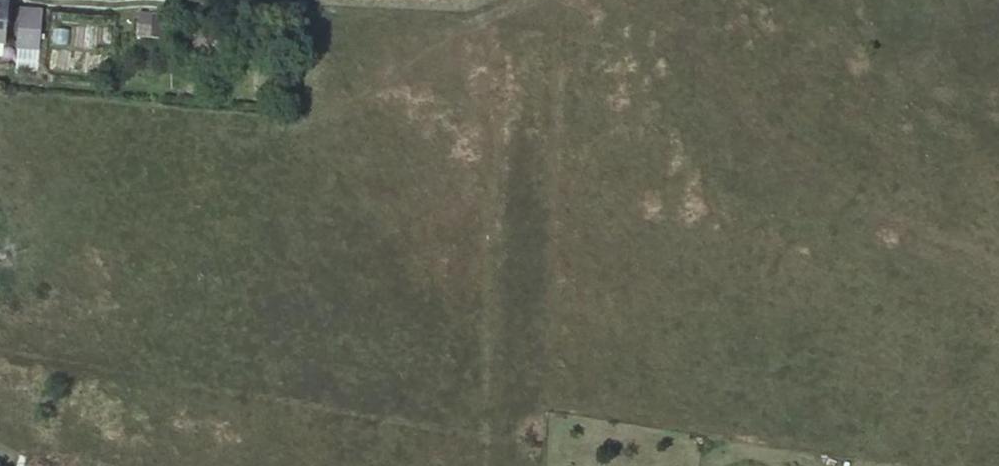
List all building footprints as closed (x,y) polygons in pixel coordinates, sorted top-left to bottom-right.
[(11,49),(15,49),(39,50),(42,10),(12,8),(11,49)] [(38,63),(39,50),(15,49),(15,62),(38,63)]
